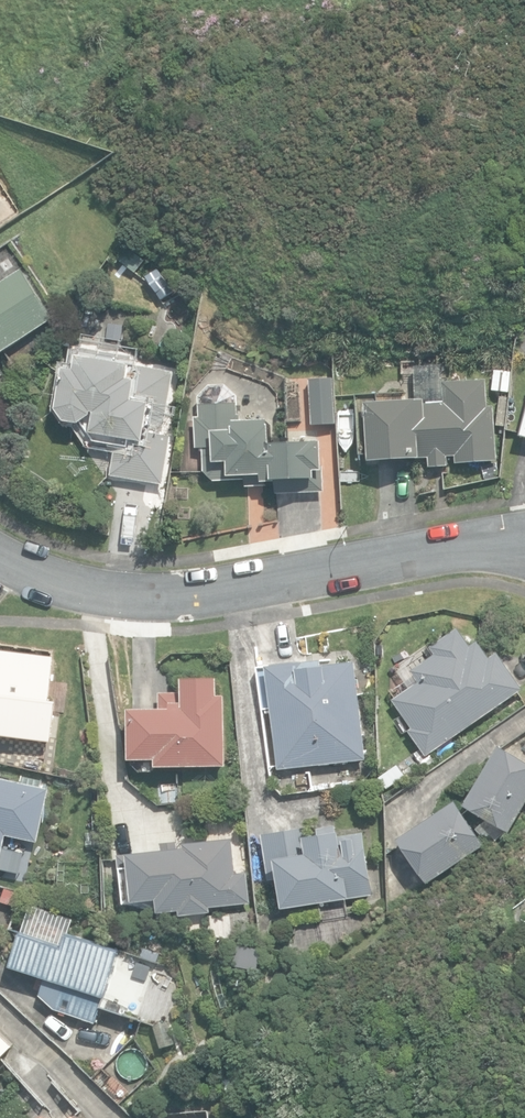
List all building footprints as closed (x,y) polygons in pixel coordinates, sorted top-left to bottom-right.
[(136,272),(145,260),(127,246),(118,259),(136,272)] [(55,319),(23,269),(0,284),(0,355),(55,319)] [(111,475),(163,484),(171,435),(163,433),(174,371),(132,362),(133,356),(71,344),(59,409),(67,421),(81,423),(94,412),(97,413),(95,433),(130,439),(129,446),(116,444),(111,475)] [(495,370),(493,390),(507,392),(510,371),(495,370)] [(308,377),(311,425),(333,422),(330,376),(308,377)] [(428,456),(429,467),(447,466),(447,455),(456,455),(457,462),(497,460),(494,407),(488,407),(486,379),(443,382),(444,402),(426,403),(426,399),(366,403),(370,459),(428,456)] [(277,481),(278,494),(326,491),(323,441),(272,443),(270,418),(240,418),(238,401),(200,404),(201,414),(196,417),(197,447),(204,447),(205,472),(215,481),(245,481),(246,486),(265,485),(265,482),(277,481)] [(409,730),(426,756),(523,690),(497,651),(489,657),(478,641),(471,645),(459,627),(430,647),(435,654),(412,670),(419,681),(393,699),(412,728),(409,730)] [(55,655),(0,650),(0,734),(52,739),(56,701),(51,700),(55,655)] [(268,664),(277,767),(365,759),(355,662),(323,665),(322,659),(268,664)] [(157,759),(157,766),(227,765),(226,696),(218,696),(217,678),(183,679),(184,694),(160,694),(160,709),(131,709),(132,760),(157,759)] [(464,804),(487,816),(482,824),(495,842),(510,831),(524,805),(524,759),(499,744),(464,804)] [(388,789),(407,776),(397,765),(379,777),(388,789)] [(6,834),(38,841),(50,786),(0,776),(0,865),(6,834)] [(397,837),(426,883),(486,846),(458,800),(397,837)] [(281,877),(285,906),(374,894),(366,833),(343,836),(342,832),(336,833),(336,827),(318,829),(319,836),(312,837),(311,826),(262,832),(269,879),(281,877)] [(180,910),(180,914),(211,912),(211,906),(252,902),(249,872),(236,874),(233,838),(185,841),(185,847),(178,848),(177,842),(162,842),(162,850),(118,855),(123,902),(152,912),(180,910)] [(1,902),(19,907),(22,894),(5,889),(1,902)] [(95,1026),(121,950),(9,912),(4,928),(19,933),(8,965),(45,978),(40,996),(50,1010),(95,1026)] [(13,1046),(0,1033),(0,1059),(13,1046)]
